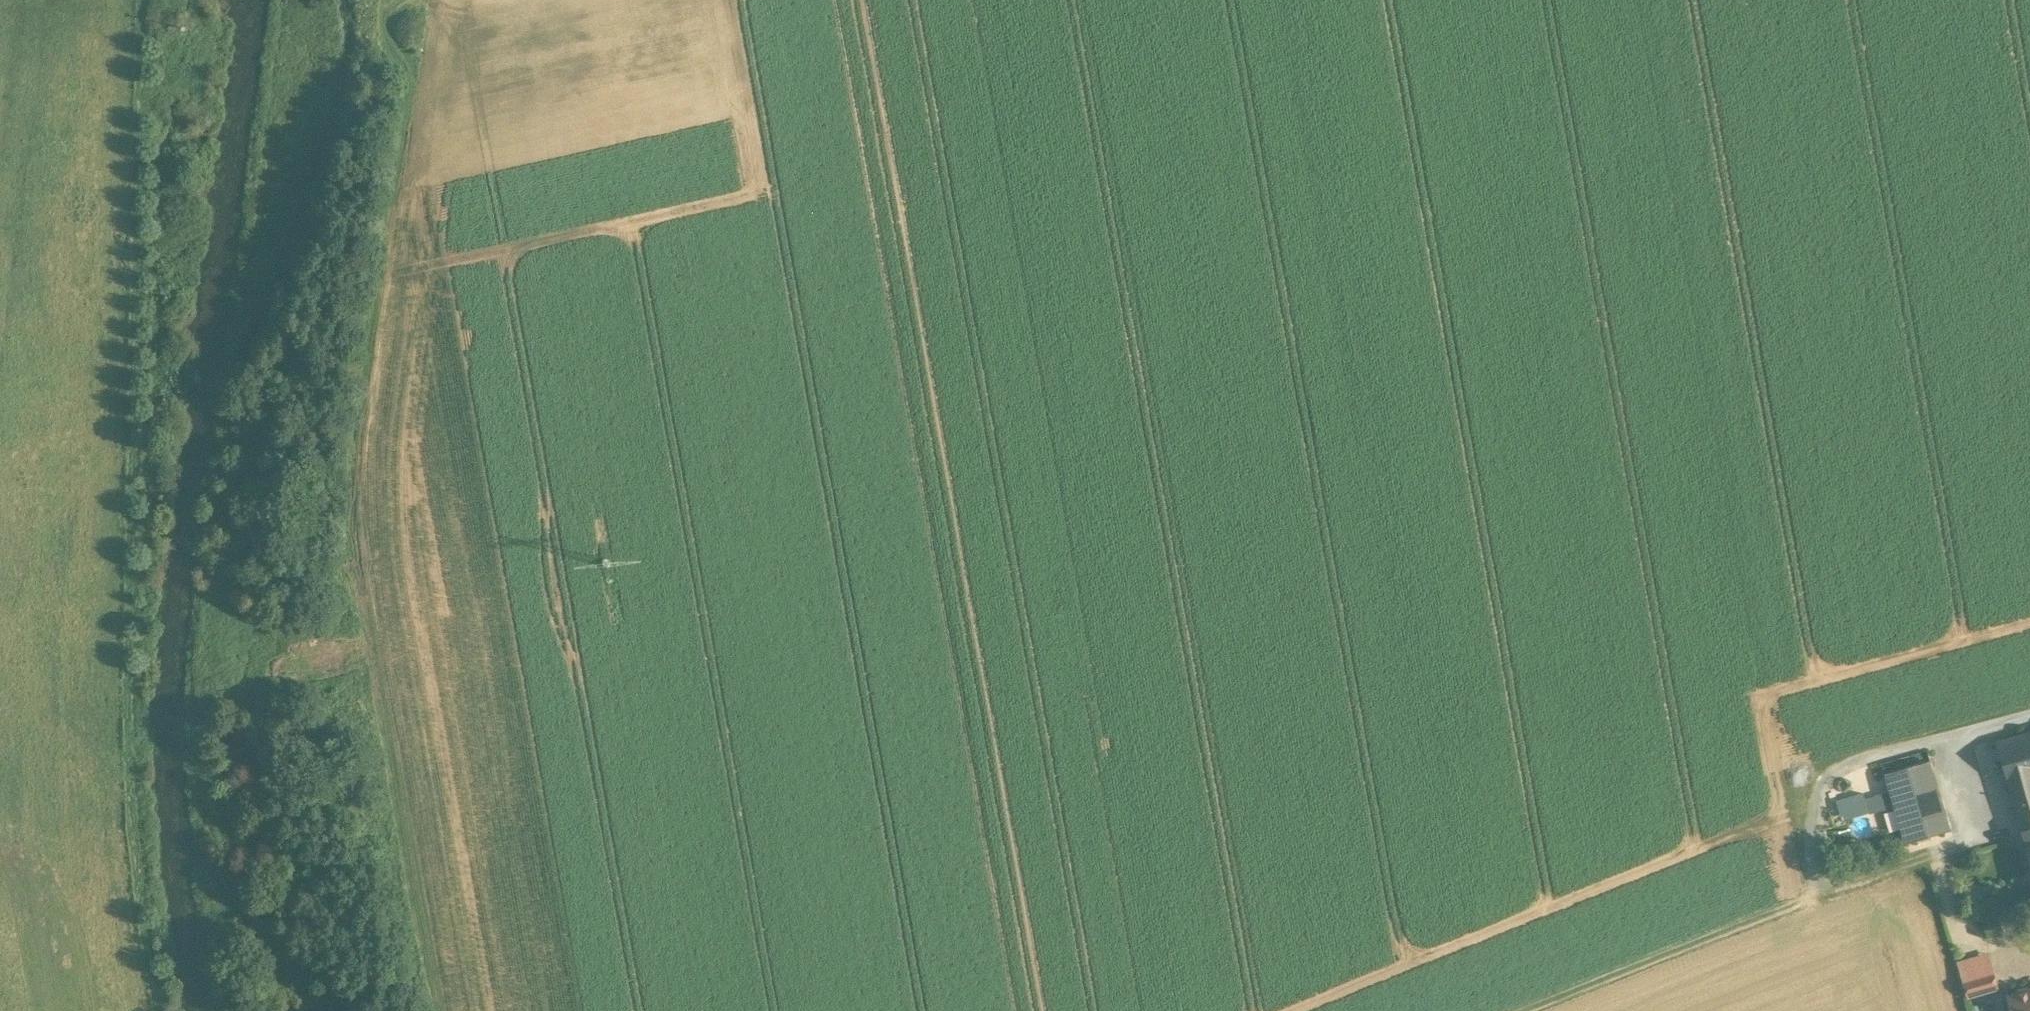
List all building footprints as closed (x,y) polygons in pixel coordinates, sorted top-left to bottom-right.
[(1997,742),(2010,787),(2029,782),(2029,732),(1997,742)] [(1932,762),(1888,773),(1908,843),(1952,831),(1932,762)] [(2010,787),(2019,817),(2029,814),(2029,782),(2010,787)] [(2019,817),(2023,831),(2029,829),(2029,814),(2019,817)] [(1989,955),(1958,963),(1969,998),(1998,988),(1989,955)] [(2010,996),(2015,1010),(2029,1010),(2029,991),(2010,996)]
